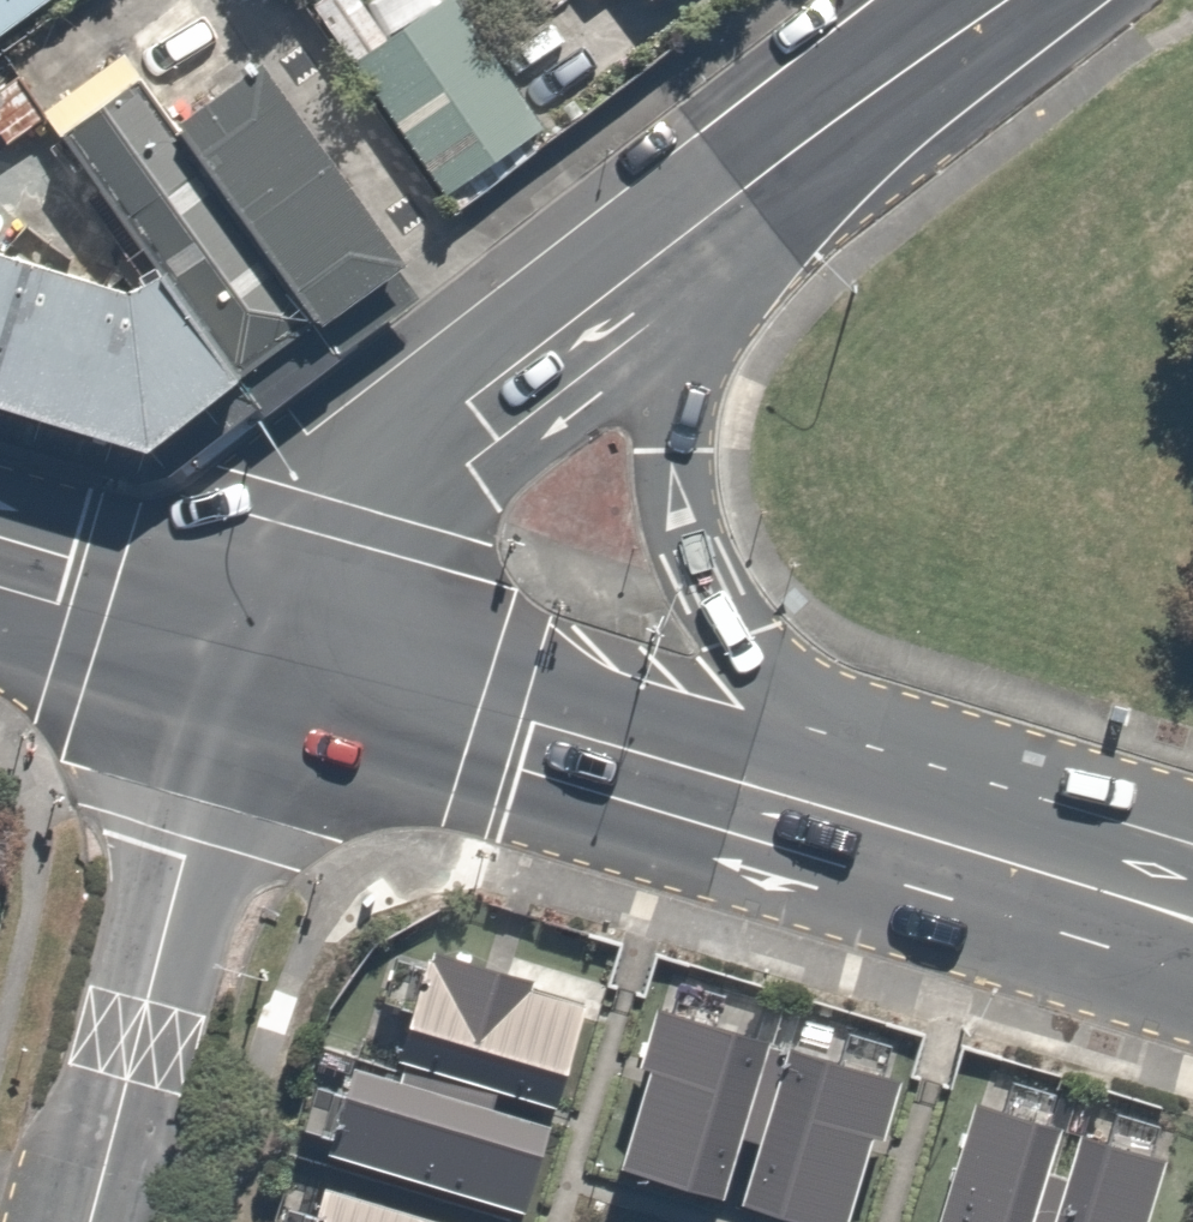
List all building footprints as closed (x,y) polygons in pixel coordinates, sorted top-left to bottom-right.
[(24,0),(0,0),(0,17),(24,0)] [(446,0),(353,0),(312,27),(437,215),(542,145),(446,0)] [(397,287),(251,66),(239,48),(155,104),(126,61),(43,116),(135,255),(208,366),(291,311),(312,343),(397,287)] [(116,438),(213,374),(208,366),(135,255),(98,279),(0,250),(0,403),(116,438)] [(344,1058),(317,1145),(515,1205),(541,1119),(482,1100),(488,1082),(546,1099),(576,999),(519,982),(523,972),(424,941),(421,951),(417,950),(387,1052),(397,1055),(391,1073),(344,1058)] [(862,1127),(873,1131),(891,1070),(777,1037),(775,1044),(758,1038),(760,1033),(647,999),(628,1059),(640,1062),(609,1159),(712,1190),(731,1130),(748,1135),(730,1195),(821,1221),(834,1221),(862,1127)] [(965,1093),(926,1221),(1135,1221),(1156,1151),(1068,1124),(1056,1169),(1037,1164),(1051,1119),(965,1093)] [(330,1181),(318,1221),(463,1221),(330,1181)]
